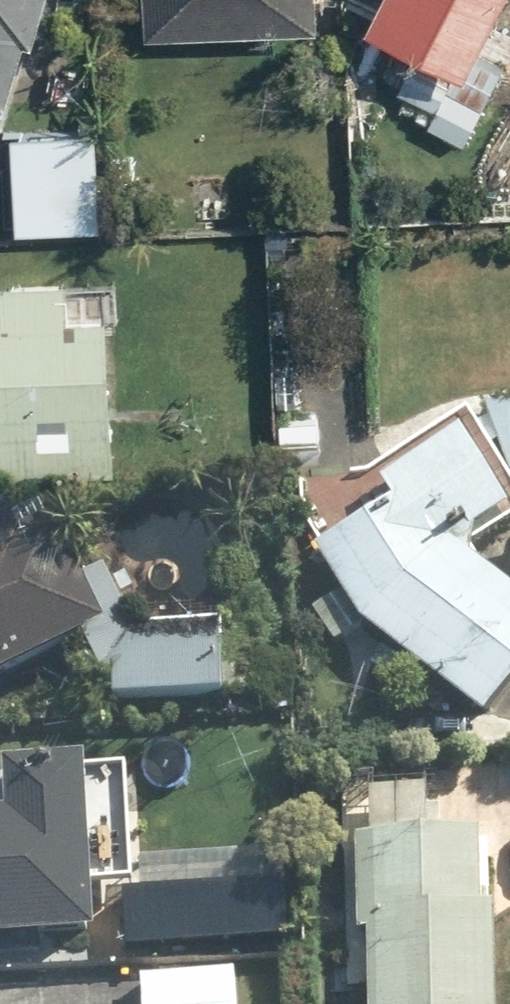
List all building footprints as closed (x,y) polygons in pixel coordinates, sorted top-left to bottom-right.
[(28,0),(0,0),(0,91),(28,0)] [(309,30),(307,0),(138,0),(139,38),(309,30)] [(406,53),(389,90),(425,106),(415,127),(462,148),(498,70),(463,54),(488,0),(369,0),(356,30),(406,53)] [(482,188),(482,222),(509,221),(509,187),(482,188)] [(103,473),(102,284),(0,284),(0,473),(103,473)] [(315,461),(314,403),(271,404),(272,462),(315,461)] [(315,548),(302,555),(349,638),(472,738),(509,691),(509,591),(462,552),(509,525),(509,510),(456,414),(356,471),(303,471),(299,519),(315,548)] [(89,644),(30,517),(0,531),(0,686),(89,644)] [(216,704),(215,631),(106,633),(107,707),(216,704)] [(128,772),(0,772),(0,951),(81,951),(81,895),(128,895),(128,772)] [(351,939),(352,1003),(484,1003),(482,854),(434,854),(434,802),(336,803),(337,939),(351,939)] [(132,978),(132,1003),(234,1003),(233,976),(132,978)]
